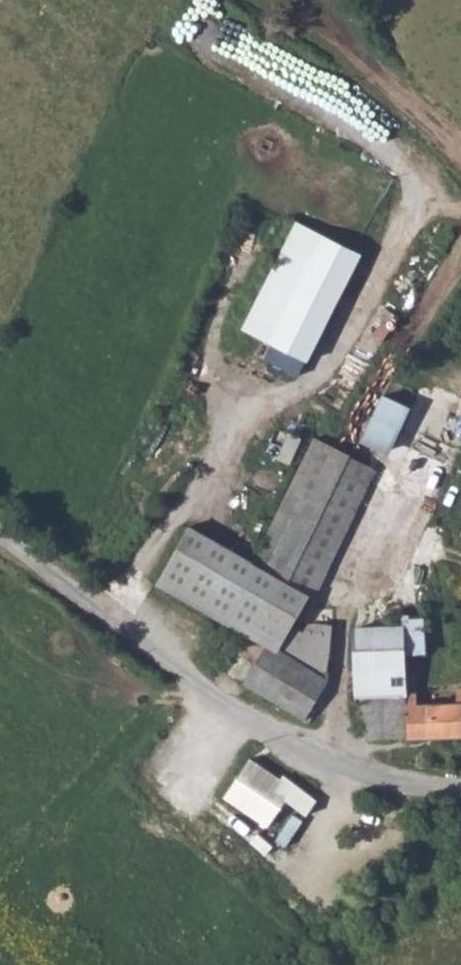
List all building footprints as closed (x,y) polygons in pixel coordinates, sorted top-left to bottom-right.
[(248,51),(242,74),(257,78),(263,55),(248,51)] [(360,251),(295,221),(245,328),(310,358),(360,251)] [(383,396),(362,440),(388,452),(408,407),(383,396)] [(278,650),(281,646),(326,673),(329,627),(311,624),(305,633),(292,627),(305,610),(375,467),(315,439),(308,452),(253,568),(185,526),(156,583),(247,636),(263,647),(266,642),(278,650)] [(398,496),(375,537),(405,555),(429,514),(398,496)] [(400,626),(353,629),(354,675),(355,695),(404,693),(400,626)] [(263,647),(243,682),(303,720),(326,681),(278,650),(266,642),(263,647)] [(365,740),(460,735),(460,689),(453,689),(453,704),(416,706),(415,694),(363,697),(365,740)] [(249,759),(223,798),(252,817),(278,777),(249,759)]
